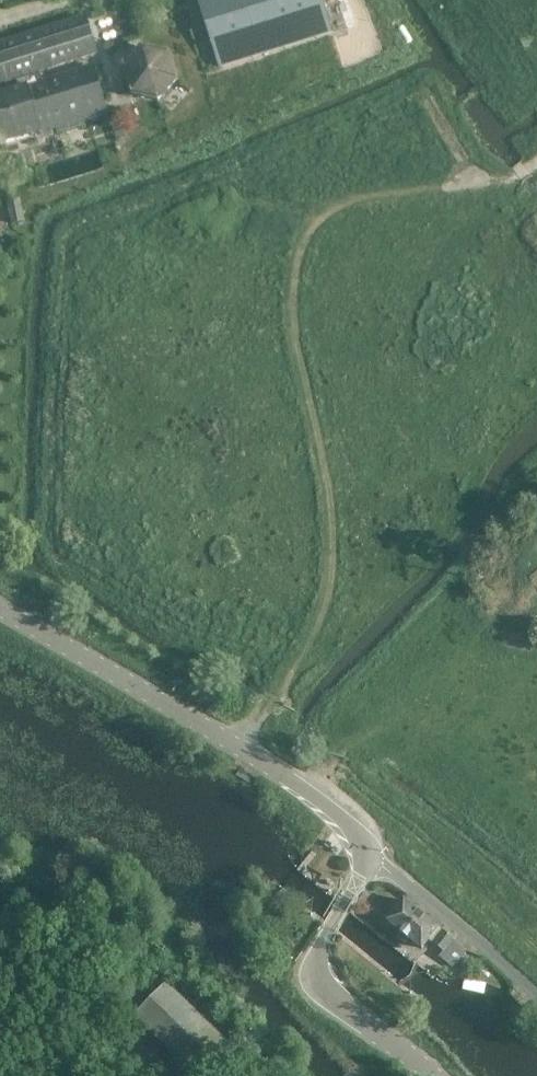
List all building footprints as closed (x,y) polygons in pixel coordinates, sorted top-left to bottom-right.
[(318,34),(308,0),(187,0),(206,66),(318,34)] [(28,75),(98,53),(87,18),(0,44),(0,79),(1,83),(28,75)] [(159,100),(178,80),(170,54),(143,47),(124,67),(132,94),(159,100)] [(20,90),(0,96),(0,144),(1,147),(107,114),(93,67),(31,87),(20,90)] [(390,922),(424,949),(441,928),(407,901),(390,922)] [(435,941),(446,951),(442,957),(455,969),(469,952),(444,931),(435,941)] [(197,1075),(200,1075),(229,1047),(166,985),(136,1016),(197,1075)]
